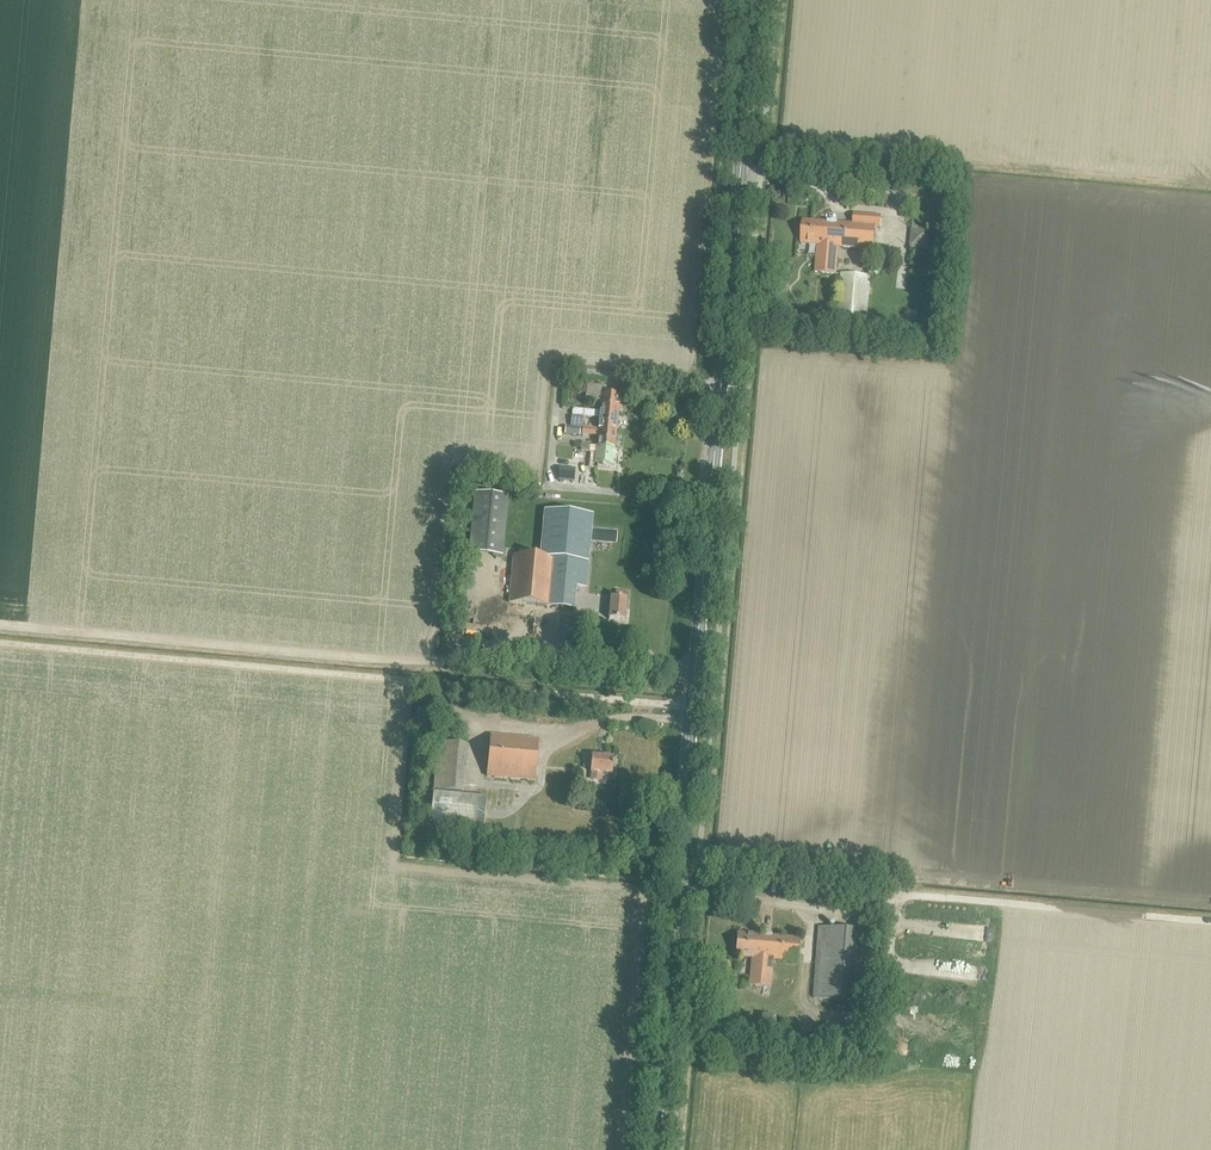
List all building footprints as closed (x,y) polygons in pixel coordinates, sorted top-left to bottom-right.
[(873,249),(875,226),(880,226),(881,215),(853,213),(852,224),(802,219),(800,243),(816,244),(814,272),(835,273),(838,246),(873,249)] [(927,250),(929,230),(910,228),(908,248),(927,250)] [(865,325),(870,275),(839,273),(835,322),(865,325)] [(599,411),(617,413),(619,396),(604,394),(605,386),(586,384),(585,399),(600,400),(599,411)] [(599,411),(573,409),(573,415),(599,418),(598,429),(616,430),(617,413),(599,411)] [(584,427),(573,426),(573,427),(565,427),(564,434),(582,435),(582,433),(597,435),(596,446),(614,448),(616,430),(598,429),(584,427)] [(614,448),(596,446),(580,444),(580,451),(588,452),(588,451),(595,452),(594,464),(612,465),(614,448)] [(574,480),(575,467),(557,465),(556,478),(574,480)] [(510,496),(476,492),(469,552),(502,556),(510,496)] [(554,559),(550,606),(550,607),(573,609),(576,586),(586,588),(588,563),(589,563),(593,516),(546,511),(541,558),(554,559)] [(550,606),(554,559),(513,555),(508,602),(550,606)] [(626,599),(626,592),(615,591),(614,598),(610,598),(608,620),(624,621),(626,599)] [(679,657),(666,659),(670,675),(682,672),(679,657)] [(673,712),(654,713),(654,724),(674,723),(673,712)] [(487,777),(534,781),(537,739),(490,735),(487,777)] [(438,742),(433,790),(461,792),(466,745),(438,742)] [(601,778),(601,773),(611,773),(613,758),(591,756),(584,756),(583,767),(590,768),(590,772),(591,772),(591,777),(593,780),(598,780),(601,778)] [(433,792),(430,823),(483,828),(486,797),(433,792)] [(818,926),(813,997),(866,1001),(872,930),(818,926)] [(797,961),(799,938),(737,932),(735,956),(751,957),(749,984),(770,986),(772,959),(797,961)] [(759,1028),(773,1030),(775,1016),(761,1014),(759,1028)]
